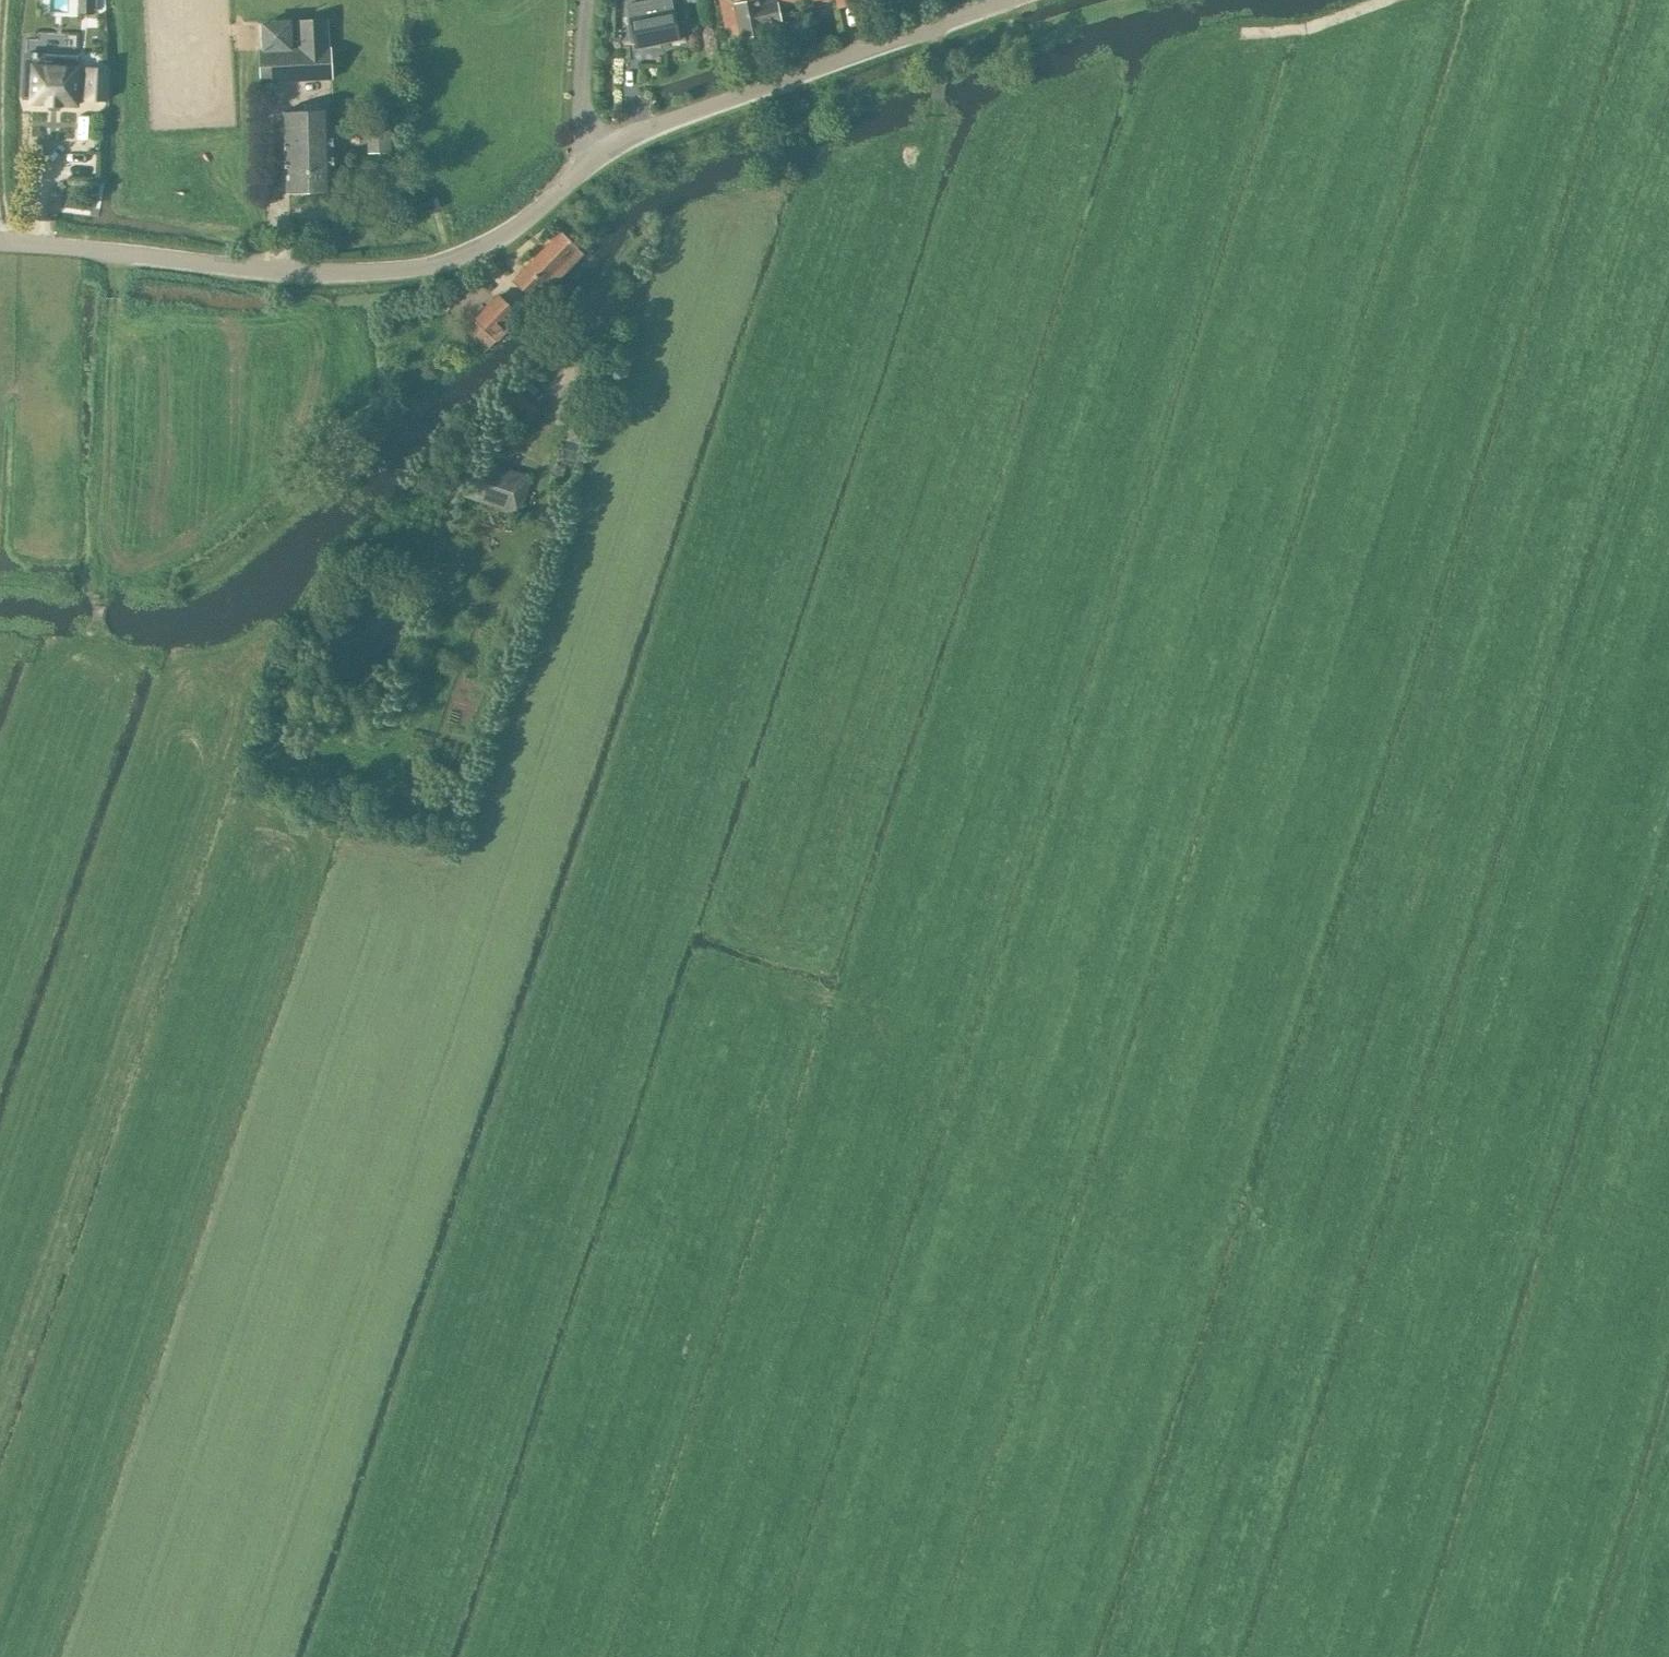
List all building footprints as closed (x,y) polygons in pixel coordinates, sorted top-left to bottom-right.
[(79,13),(93,14),(94,0),(80,0),(79,13)] [(637,47),(678,39),(670,0),(645,0),(628,3),(632,23),(628,24),(631,42),(636,41),(637,47)] [(777,1),(758,5),(757,0),(720,0),(724,23),(738,20),(741,37),(763,33),(762,26),(781,22),(777,1)] [(330,49),(328,17),(297,19),(299,50),(260,52),(261,83),(331,80),(329,49),(330,49)] [(274,18),(265,18),(266,49),(275,48),(294,48),(292,17),(274,18)] [(26,58),(25,78),(32,79),(31,98),(31,102),(47,103),(47,105),(60,105),(60,103),(77,104),(77,96),(86,96),(86,98),(106,99),(107,68),(88,67),(88,70),(77,69),(78,66),(76,66),(76,61),(73,61),(75,23),(31,20),(29,58),(26,58)] [(287,190),(332,188),(329,111),(284,112),(287,190)] [(435,202),(423,206),(426,216),(438,212),(435,202)] [(578,248),(563,232),(514,283),(538,306),(552,291),(548,288),(582,253),(577,249),(578,248)] [(474,318),(476,320),(497,340),(521,315),(497,293),(474,318)] [(515,471),(478,459),(466,495),(502,508),(515,471)]
